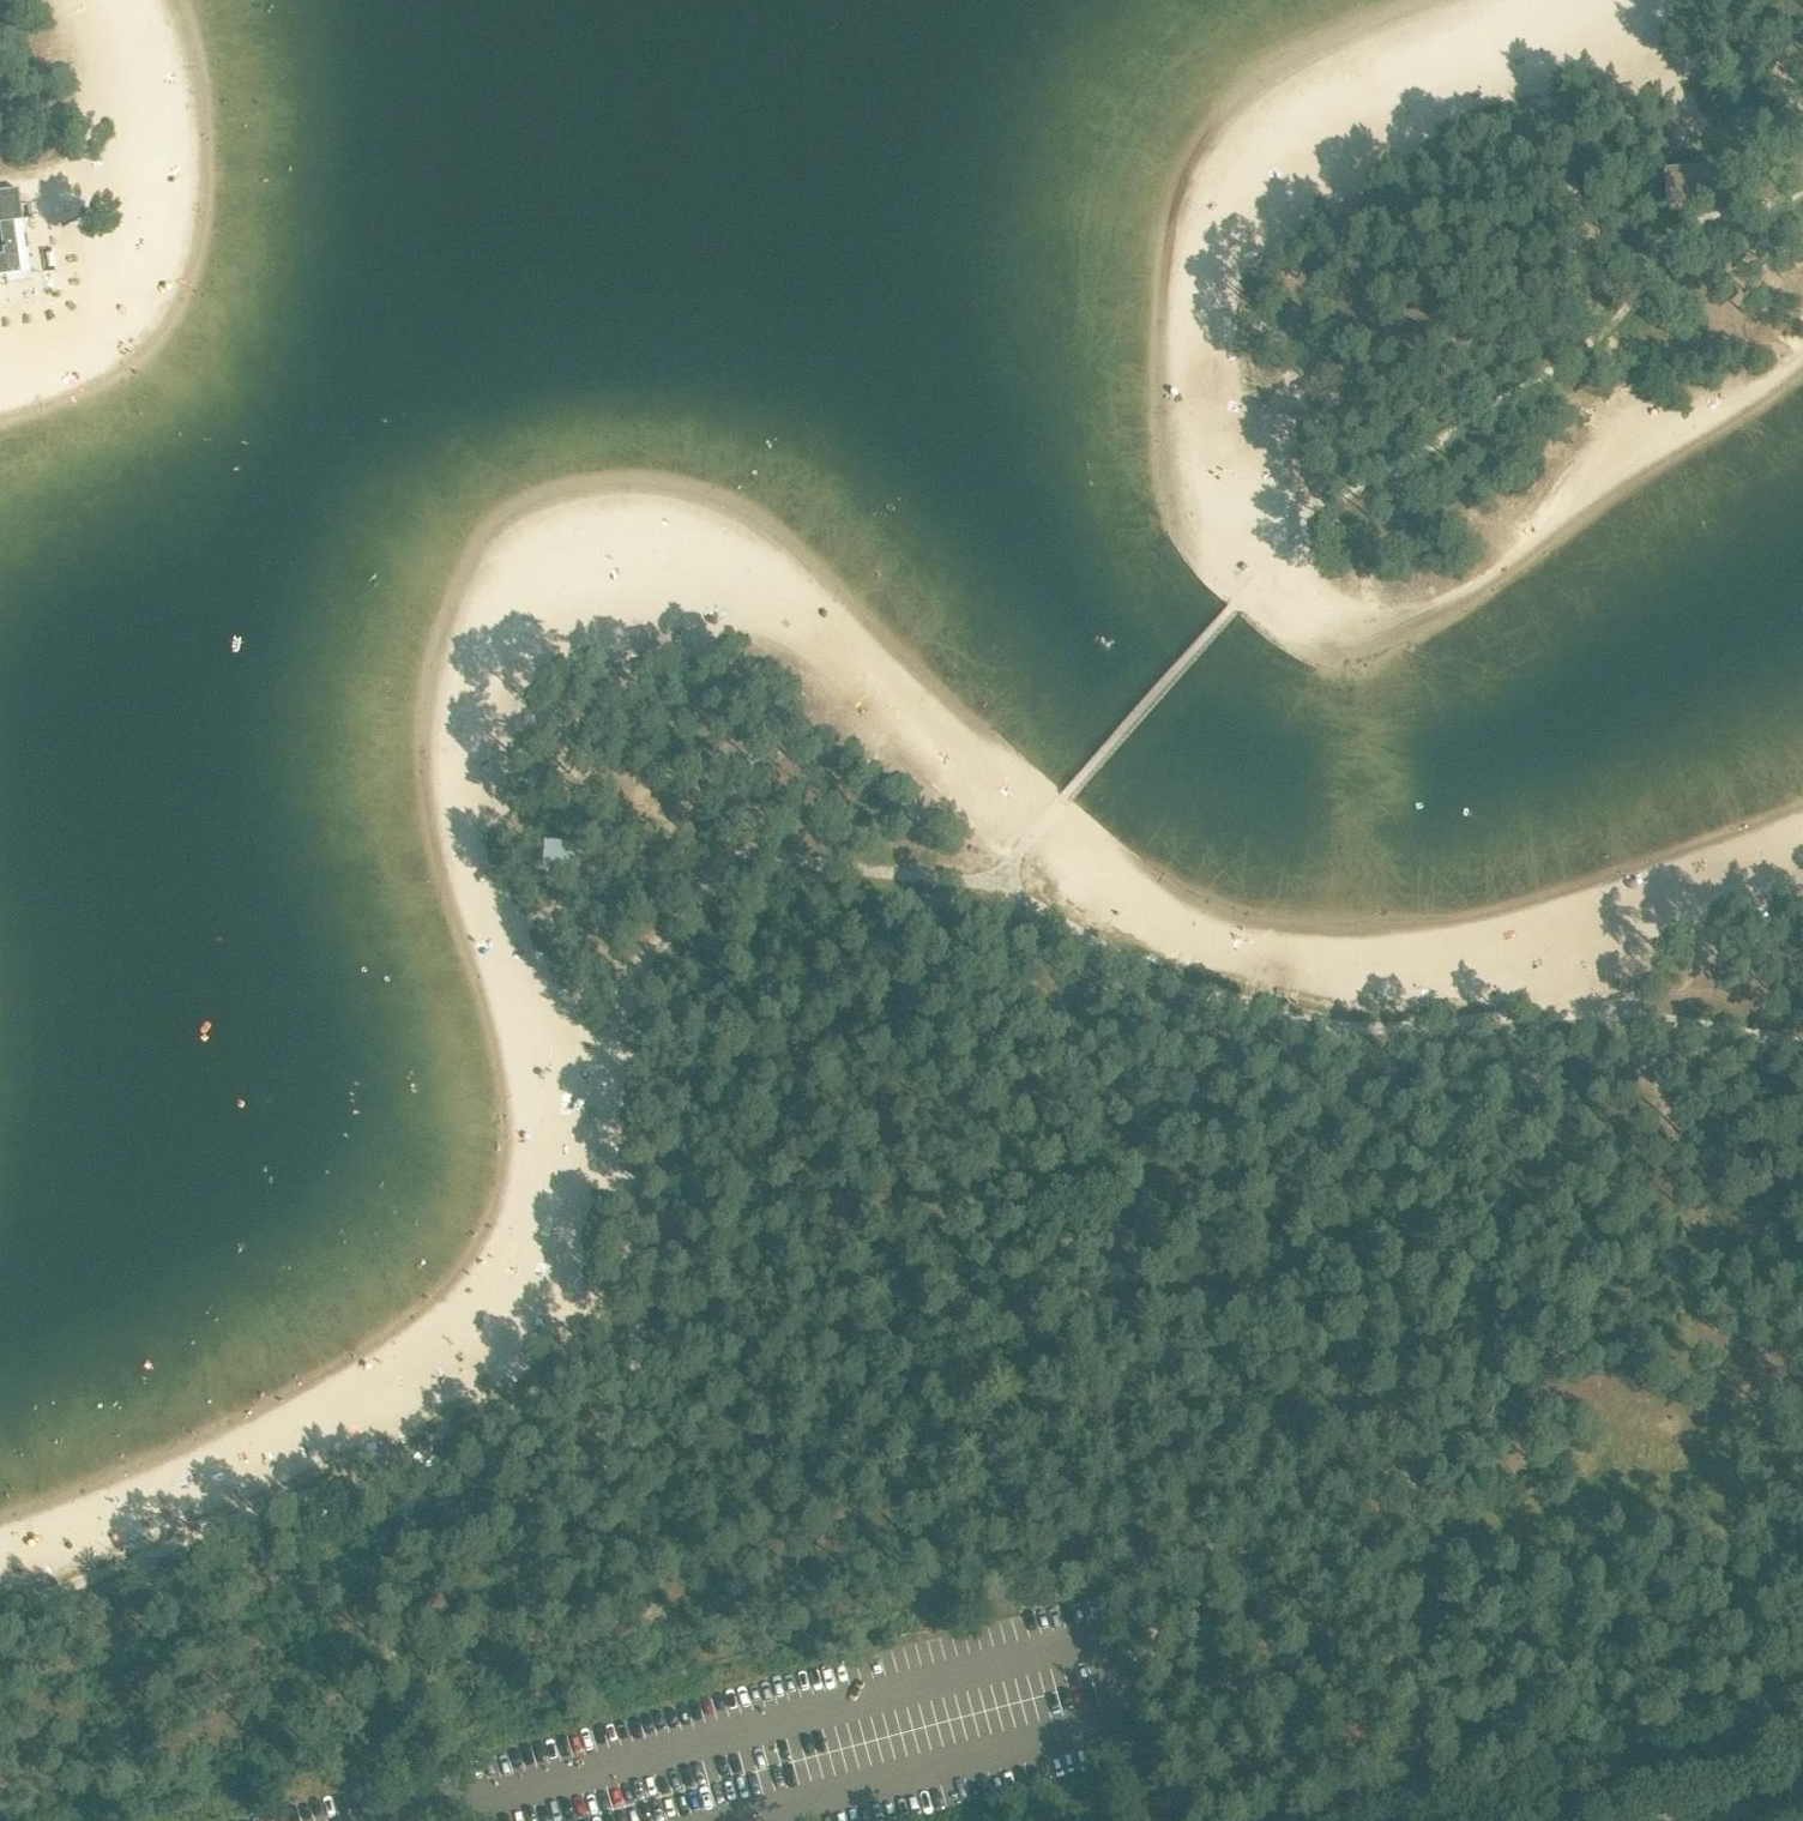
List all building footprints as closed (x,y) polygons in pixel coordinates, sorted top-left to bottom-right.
[(1714,167),(1664,171),(1667,208),(1717,204),(1714,167)] [(22,222),(17,190),(0,193),(0,277),(20,274),(13,223),(22,222)] [(576,842),(545,840),(544,863),(575,864),(576,842)]
